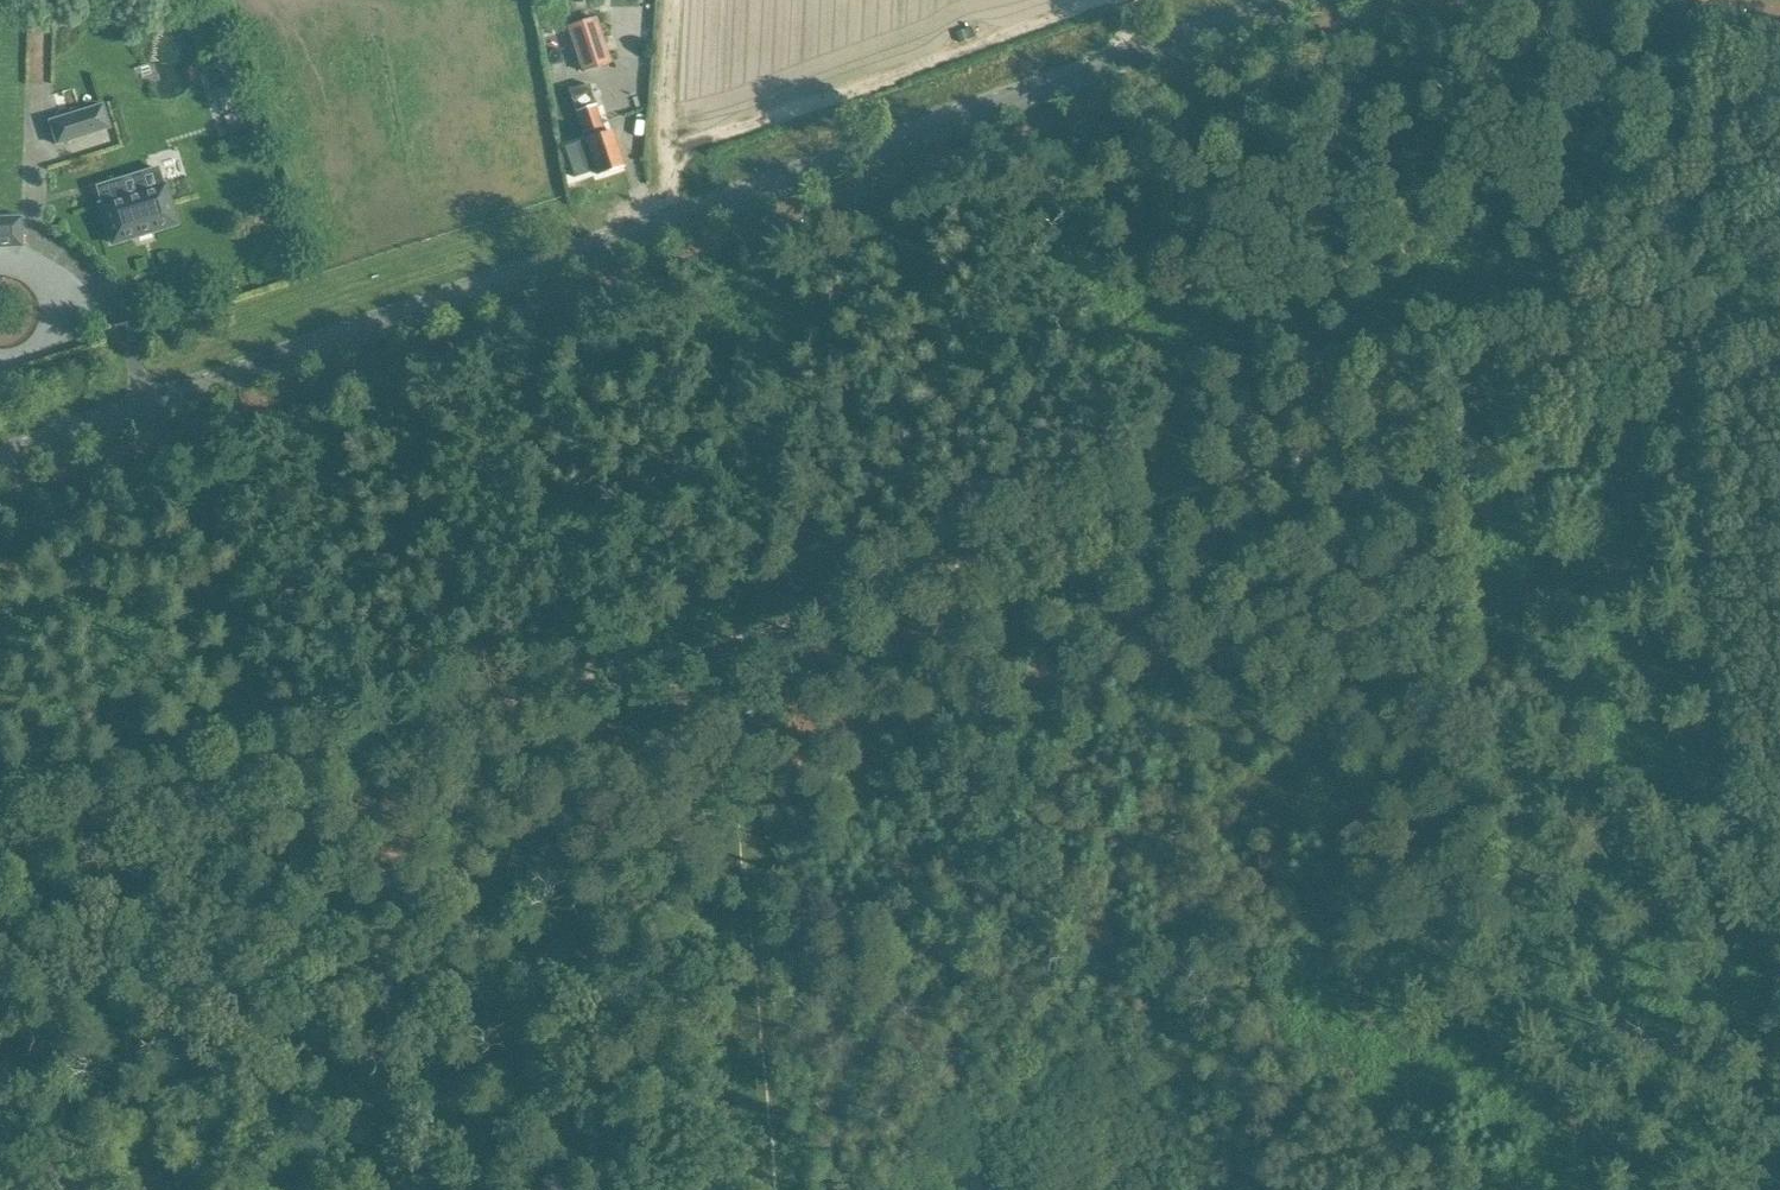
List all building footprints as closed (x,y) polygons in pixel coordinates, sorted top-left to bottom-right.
[(598,18),(570,27),(584,71),(612,62),(598,18)] [(800,70),(821,71),(822,58),(800,57),(800,70)] [(602,133),(593,106),(587,85),(571,90),(578,111),(577,111),(598,174),(623,166),(611,130),(602,133)] [(102,105),(49,121),(56,144),(71,140),(69,133),(107,121),(102,105)] [(101,205),(112,243),(176,224),(164,185),(120,199),(115,181),(96,186),(102,205),(101,205)] [(21,217),(0,218),(0,247),(22,246),(21,217)]
